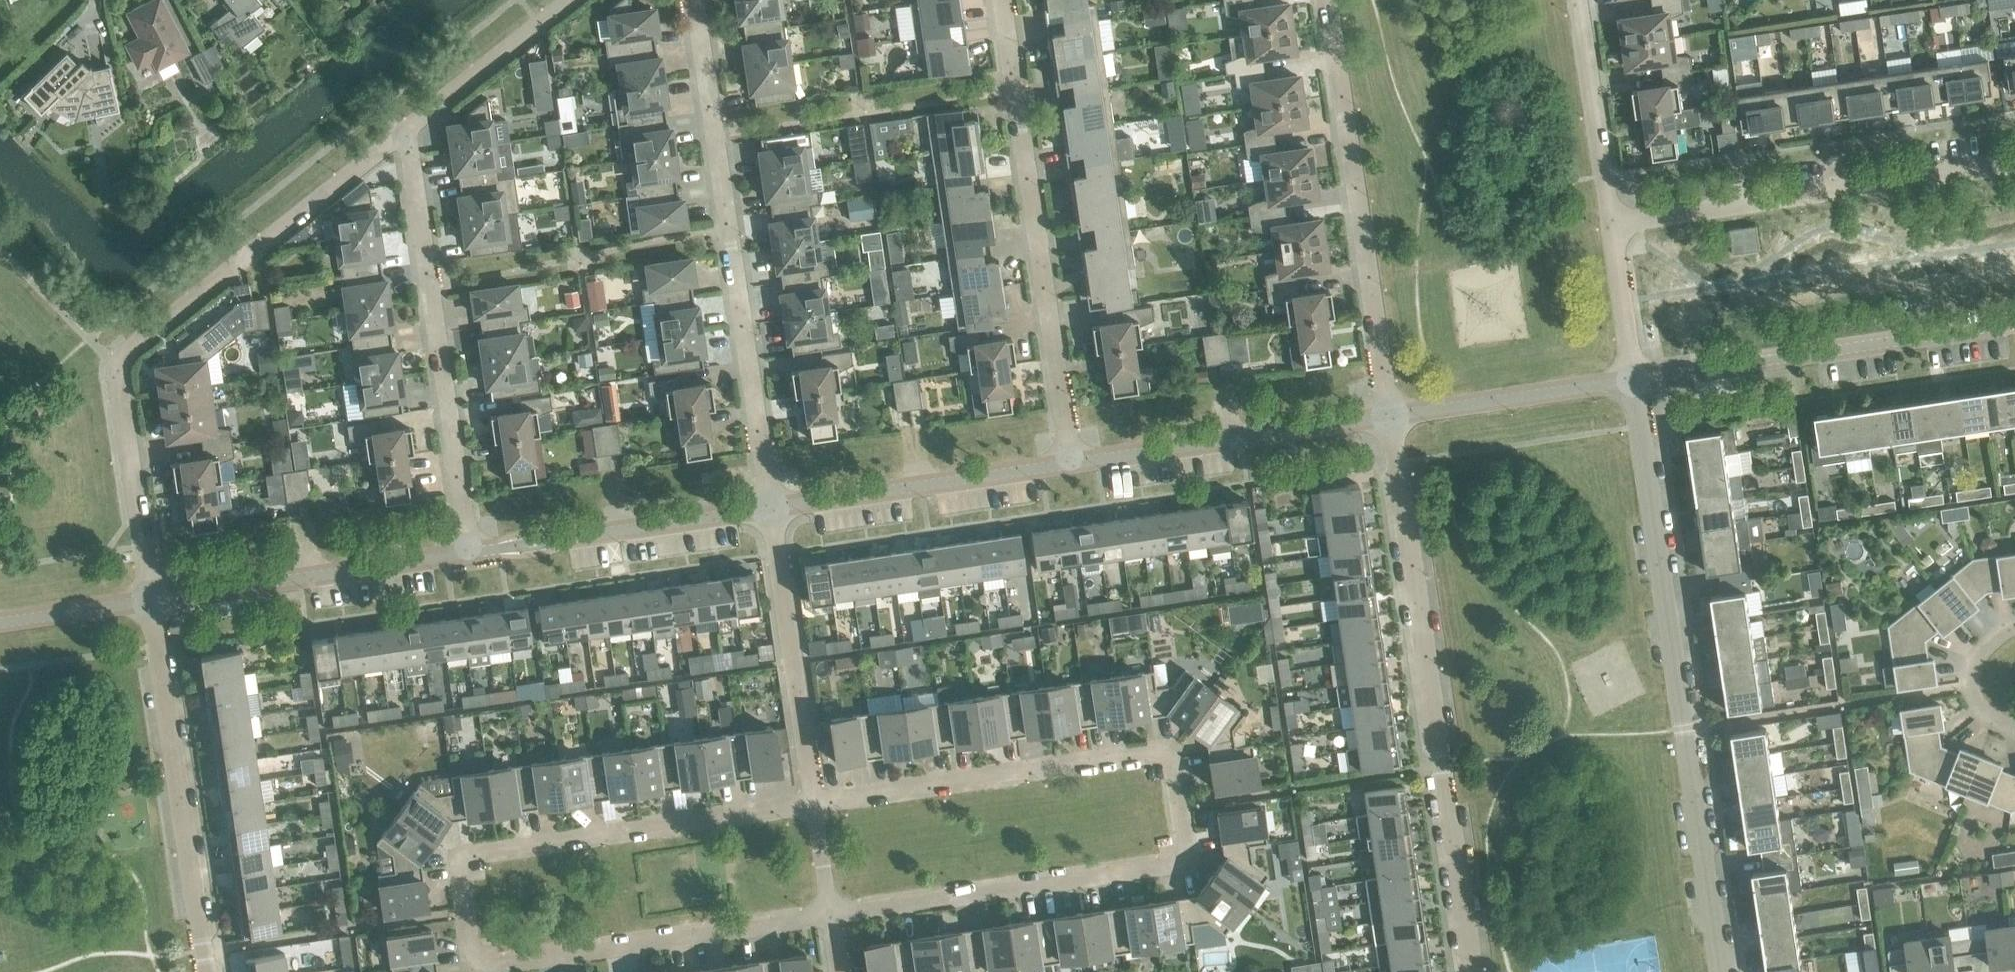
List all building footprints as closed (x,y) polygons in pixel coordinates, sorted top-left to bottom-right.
[(156,69),(187,52),(160,0),(156,0),(145,5),(143,5),(133,10),(132,12),(128,14),(141,38),(127,46),(138,67),(152,60),(156,69)] [(241,48),(265,29),(251,11),(265,0),(226,0),(232,8),(209,26),(225,46),(234,39),(241,48)] [(606,54),(655,46),(653,34),(656,34),(652,10),(631,13),(629,0),(621,0),(609,10),(614,39),(604,40),(606,54)] [(744,33),(784,27),(780,0),(737,0),(740,21),(742,21),(744,33)] [(913,40),(947,35),(945,23),(961,20),(961,21),(963,21),(960,0),(936,0),(918,3),(918,2),(908,3),(913,40)] [(1071,20),(1071,21),(1097,17),(1095,4),(1085,5),(1084,0),(1042,0),(1044,13),(1069,9),(1071,20)] [(1244,35),(1290,28),(1286,3),(1254,8),(1253,0),(1230,0),(1223,1),(1225,15),(1241,17),(1244,35)] [(1625,44),(1671,37),(1669,20),(1684,13),(1682,0),(1670,0),(1652,3),(1654,14),(1622,19),(1625,44)] [(1839,4),(1841,15),(1868,11),(1866,0),(1863,0),(1839,4)] [(1990,10),(2014,6),(2014,0),(1988,0),(1990,10)] [(1123,1),(1109,2),(1110,12),(1123,10),(1123,1)] [(1969,3),(1954,5),(1955,15),(1970,12),(1969,3)] [(1955,15),(1954,5),(1939,7),(1941,17),(1945,16),(1955,15)] [(1939,7),(1930,8),(1932,22),(1945,20),(1945,16),(1941,17),(1939,7)] [(1164,8),(1146,10),(1148,24),(1165,23),(1164,8)] [(1184,8),(1166,10),(1166,17),(1185,14),(1184,8)] [(1919,10),(1904,12),(1906,22),(1920,20),(1919,10)] [(1906,22),(1904,12),(1889,14),(1891,24),(1906,22)] [(1047,36),(1051,60),(1102,53),(1097,17),(1071,21),(1071,20),(1063,22),(1065,34),(1049,36),(1047,36)] [(1869,17),(1854,20),(1856,29),(1870,27),(1869,17)] [(1856,29),(1854,20),(1840,22),(1841,32),(1856,29)] [(848,23),(836,25),(838,38),(850,37),(848,23)] [(1819,25),(1804,27),(1806,37),(1821,35),(1819,25)] [(743,46),(747,69),(789,63),(784,27),(744,33),(746,45),(743,46)] [(1806,37),(1804,27),(1790,29),(1791,39),(1806,37)] [(1231,59),(1234,73),(1263,69),(1261,57),(1293,53),(1290,28),(1244,35),(1247,53),(1231,59)] [(1769,32),(1755,34),(1756,44),(1771,42),(1769,32)] [(947,35),(913,40),(915,53),(925,51),(928,75),(949,71),(950,75),(949,75),(949,76),(970,73),(966,44),(965,44),(949,46),(947,35)] [(856,39),(857,48),(871,46),(869,37),(856,39)] [(1661,63),(1663,75),(1693,70),(1691,57),(1674,55),(1671,37),(1625,44),(1629,68),(1661,63)] [(214,45),(202,52),(206,58),(218,52),(214,45)] [(618,66),(621,88),(663,81),(659,58),(657,59),(655,46),(606,54),(608,67),(618,66)] [(871,46),(857,48),(859,57),(872,55),(871,46)] [(557,49),(550,50),(552,61),(562,59),(561,52),(557,49)] [(109,66),(92,70),(87,71),(84,72),(83,74),(78,69),(80,67),(66,52),(21,96),(40,113),(54,100),(59,103),(57,106),(70,116),(93,111),(95,116),(119,111),(109,66)] [(190,58),(204,85),(216,78),(206,58),(202,52),(190,58)] [(838,55),(840,69),(854,67),(852,53),(838,55)] [(1072,82),(1074,93),(1107,88),(1102,53),(1051,60),(1055,85),(1056,84),(1072,82)] [(2004,57),(2009,92),(2014,91),(2014,55),(2004,57)] [(545,59),(528,62),(530,74),(547,71),(545,59)] [(1988,59),(1963,63),(1968,98),(1993,94),(1988,59)] [(789,63),(747,69),(750,92),(753,92),(755,105),(756,105),(794,99),(789,63)] [(1171,63),(1156,65),(1158,80),(1173,78),(1171,63)] [(1963,63),(1938,66),(1943,101),(1968,98),(1963,63)] [(1938,66),(1913,70),(1918,105),(1943,101),(1938,66)] [(1252,89),(1255,107),(1300,100),(1297,75),(1265,80),(1263,69),(1234,73),(1236,87),(1252,89)] [(1636,116),(1646,115),(1646,114),(1672,110),(1672,111),(1682,110),(1680,92),(1695,85),(1693,70),(1663,75),(1664,86),(1632,91),(1636,116)] [(1913,70),(1888,74),(1893,109),(1918,105),(1913,70)] [(1888,74),(1863,78),(1868,113),(1893,109),(1888,74)] [(1863,78),(1838,81),(1843,116),(1868,113),(1863,78)] [(1173,80),(1160,82),(1161,96),(1175,95),(1173,80)] [(612,90),(617,124),(626,123),(626,124),(666,117),(664,105),(666,105),(663,81),(621,88),(612,90)] [(1768,127),(1763,92),(1761,81),(1736,84),(1743,131),(1768,127)] [(1838,81),(1813,85),(1818,120),(1843,116),(1838,81)] [(1813,85),(1788,89),(1793,124),(1818,120),(1813,85)] [(565,88),(557,89),(558,97),(567,96),(565,88)] [(1058,107),(1062,132),(1113,124),(1107,88),(1074,93),(1075,105),(1059,108),(1059,107),(1058,107)] [(1788,89),(1763,92),(1768,127),(1793,124),(1788,89)] [(558,97),(556,98),(559,118),(561,133),(576,131),(571,95),(567,96),(558,97)] [(448,126),(451,150),(494,143),(487,98),(464,116),(465,124),(448,126)] [(1242,131),(1244,145),(1274,141),(1272,129),(1304,125),(1300,100),(1255,107),(1257,125),(1242,131)] [(1719,103),(1723,133),(1736,131),(1732,101),(1719,103)] [(925,115),(931,151),(982,143),(978,119),(977,119),(977,120),(961,122),(959,110),(925,115)] [(1646,114),(1646,115),(1653,159),(1678,156),(1672,111),(1672,110),(1646,114)] [(622,161),(632,159),(674,153),(670,129),(668,130),(666,117),(626,124),(626,123),(617,124),(622,161)] [(911,117),(869,124),(874,159),(887,158),(884,139),(895,138),(894,134),(913,131),(911,117)] [(555,119),(543,121),(545,136),(561,133),(559,118),(555,119)] [(863,124),(847,126),(852,162),(868,160),(863,124)] [(1084,165),(1092,164),(1092,163),(1118,159),(1134,157),(1131,137),(1115,140),(1113,124),(1062,132),(1065,156),(1067,156),(1067,155),(1083,153),(1084,165)] [(759,153),(763,176),(805,170),(802,148),(811,146),(809,132),(761,139),(760,139),(762,152),(759,153)] [(572,133),(562,134),(564,148),(574,146),(572,133)] [(560,134),(546,136),(548,149),(562,147),(560,134)] [(1263,161),(1265,179),(1311,172),(1308,147),(1276,152),(1274,141),(1244,145),(1246,159),(1263,161)] [(457,173),(459,185),(499,179),(494,143),(451,150),(455,173),(457,173)] [(931,151),(936,187),(970,182),(968,170),(984,167),(984,168),(985,168),(982,143),(931,151)] [(628,197),(637,195),(677,189),(675,176),(677,176),(674,153),(632,159),(635,181),(626,182),(628,197)] [(1069,179),(1073,203),(1114,197),(1114,196),(1110,174),(1120,173),(1118,159),(1092,163),(1092,164),(1094,175),(1070,179),(1070,178),(1069,179)] [(868,161),(858,163),(859,172),(870,170),(868,161)] [(769,199),(771,211),(810,205),(810,206),(820,205),(818,190),(808,192),(805,170),(763,176),(766,199),(769,199)] [(1247,206),(1249,218),(1285,213),(1283,201),(1315,197),(1311,172),(1265,179),(1268,197),(1247,206)] [(1203,174),(1191,176),(1192,188),(1205,187),(1203,174)] [(462,221),(516,213),(519,212),(514,177),(499,179),(459,185),(461,197),(459,198),(462,221)] [(363,180),(341,198),(346,205),(369,187),(363,180)] [(891,180),(878,182),(880,196),(893,194),(891,180)] [(936,187),(941,222),(992,215),(989,190),(988,191),(972,193),(970,182),(936,187)] [(333,216),(336,239),(378,233),(375,210),(372,210),(369,187),(346,205),(333,216)] [(637,195),(643,231),(685,225),(681,201),(679,201),(677,189),(637,195)] [(587,194),(572,197),(573,204),(588,202),(587,194)] [(1093,224),(1095,236),(1129,231),(1123,195),(1114,196),(1114,197),(1073,203),(1076,227),(1077,227),(1077,226),(1093,224)] [(870,196),(847,199),(850,221),(873,218),(870,196)] [(554,207),(556,221),(570,219),(568,205),(554,207)] [(770,224),(773,247),(816,241),(810,206),(810,205),(771,211),(772,224),(770,224)] [(516,213),(462,221),(466,244),(468,244),(470,257),(471,257),(522,249),(516,213)] [(1274,233),(1276,251),(1322,244),(1318,219),(1286,224),(1285,213),(1249,218),(1251,230),(1274,233)] [(941,222),(947,258),(981,253),(979,241),(995,239),(996,239),(992,215),(941,222)] [(589,218),(575,220),(578,241),(592,239),(589,218)] [(1729,229),(1733,254),(1760,250),(1756,225),(1729,229)] [(306,226),(284,244),(284,247),(309,242),(306,226)] [(1080,250),(1083,274),(1125,268),(1134,267),(1129,231),(1095,236),(1097,248),(1081,250),(1080,250)] [(879,232),(860,235),(863,252),(867,251),(882,249),(879,232)] [(336,239),(341,274),(381,269),(379,257),(382,256),(378,233),(336,239)] [(779,270),(781,282),(821,276),(821,277),(830,276),(828,261),(819,263),(816,241),(773,247),(777,270),(779,270)] [(1264,275),(1266,289),(1295,285),(1294,274),(1326,269),(1322,244),(1276,251),(1279,269),(1264,275)] [(901,245),(887,247),(890,263),(903,261),(901,245)] [(882,249),(867,251),(870,270),(884,268),(882,249)] [(947,258),(952,294),(1003,286),(999,262),(998,262),(982,265),(981,253),(947,258)] [(644,304),(653,302),(693,296),(691,283),(693,283),(690,259),(648,265),(651,288),(642,289),(644,304)] [(276,268),(269,269),(271,284),(286,282),(285,274),(276,268)] [(1125,268),(1083,274),(1087,298),(1088,298),(1112,294),(1114,306),(1140,303),(1137,289),(1128,290),(1125,268)] [(344,288),(347,310),(389,304),(385,281),(383,281),(381,269),(341,274),(332,276),(334,290),(344,288)] [(781,295),(784,318),(826,312),(821,277),(821,276),(781,282),(783,295),(781,295)] [(479,315),(480,327),(520,321),(520,322),(530,321),(528,306),(518,308),(515,285),(473,291),(476,315),(479,315)] [(1287,324),(1297,322),(1297,321),(1323,318),(1333,317),(1329,291),(1297,296),(1295,285),(1266,289),(1268,303),(1284,305),(1287,324)] [(1003,286),(952,294),(957,330),(991,325),(989,312),(1005,310),(1007,310),(1003,286)] [(577,291),(564,293),(566,308),(579,306),(577,291)] [(888,291),(872,294),(874,305),(890,303),(888,291)] [(604,296),(588,298),(590,311),(606,308),(604,296)] [(653,302),(658,337),(701,331),(697,308),(695,308),(693,296),(653,302)] [(1224,297),(1209,299),(1210,306),(1225,303),(1224,297)] [(265,298),(252,300),(256,330),(268,328),(265,298)] [(256,330),(252,300),(239,302),(243,331),(256,330)] [(347,310),(352,346),(392,340),(390,328),(392,328),(389,304),(347,310)] [(273,308),(275,322),(289,320),(287,306),(273,308)] [(1095,352),(1105,351),(1105,350),(1130,346),(1130,347),(1141,345),(1138,327),(1153,320),(1151,306),(1121,310),(1123,322),(1091,327),(1095,352)] [(607,312),(592,314),(594,327),(609,325),(607,312)] [(826,312),(784,318),(788,342),(790,341),(792,355),(793,355),(793,354),(841,347),(839,333),(829,334),(826,312)] [(584,316),(572,318),(574,332),(586,330),(584,316)] [(907,317),(897,319),(898,326),(908,324),(907,317)] [(157,368),(161,393),(206,386),(203,362),(233,337),(218,318),(177,351),(179,364),(157,368)] [(1297,321),(1297,322),(1301,344),(1289,345),(1292,368),(1329,363),(1323,318),(1297,321)] [(289,320),(275,322),(277,335),(291,333),(289,320)] [(480,340),(483,363),(525,357),(520,322),(520,321),(480,327),(482,340),(480,340)] [(893,323),(874,326),(876,339),(895,336),(893,323)] [(701,331),(658,337),(662,359),(652,360),(654,375),(702,368),(704,368),(702,354),(704,354),(701,331)] [(969,371),(979,370),(979,369),(1004,365),(1004,366),(1015,364),(1011,339),(979,344),(977,332),(948,336),(949,350),(966,353),(969,371)] [(1226,332),(1214,334),(1218,364),(1231,362),(1226,332)] [(1218,364),(1214,334),(1201,336),(1206,365),(1218,364)] [(352,346),(357,381),(399,375),(396,352),(393,352),(392,340),(352,346)] [(1105,350),(1105,351),(1112,395),(1137,392),(1149,390),(1146,368),(1134,370),(1130,347),(1130,346),(1105,350)] [(794,397),(804,396),(804,395),(830,391),(830,392),(840,390),(837,372),(852,365),(850,351),(821,355),(822,367),(790,372),(794,397)] [(274,352),(260,354),(263,373),(277,371),(274,352)] [(590,353),(578,355),(579,366),(592,365),(592,361),(591,353),(590,353)] [(525,357),(483,363),(487,387),(489,386),(491,400),(492,399),(540,392),(538,378),(529,379),(525,357)] [(613,365),(598,368),(600,381),(615,378),(613,365)] [(979,369),(979,370),(983,393),(971,395),(974,416),(1011,410),(1004,366),(1004,365),(979,369)] [(399,375),(357,381),(362,418),(402,412),(400,399),(403,399),(399,375)] [(284,379),(286,393),(300,391),(298,377),(284,379)] [(669,416),(679,414),(679,413),(704,410),(715,409),(711,383),(679,388),(677,377),(647,381),(649,395),(666,397),(669,416)] [(917,378),(904,380),(909,410),(921,408),(917,378)] [(909,410),(904,380),(892,382),(896,412),(909,410)] [(161,393),(164,417),(210,409),(206,386),(161,393)] [(2006,387),(2011,423),(2014,423),(2014,386),(2006,387)] [(2006,387),(1982,391),(1988,427),(2011,423),(2006,387)] [(804,395),(804,396),(811,440),(836,436),(830,392),(830,391),(804,395)] [(1982,391),(1959,394),(1964,430),(1988,427),(1982,391)] [(1959,394),(1935,398),(1940,434),(1964,430),(1959,394)] [(494,442),(504,440),(529,436),(540,435),(537,416),(552,410),(550,395),(520,400),(522,412),(490,416),(494,442)] [(1935,398),(1911,402),(1917,438),(1940,434),(1935,398)] [(1911,402),(1887,405),(1895,453),(1918,449),(1917,438),(1911,402)] [(1887,405),(1864,409),(1871,456),(1895,453),(1887,405)] [(600,407),(572,411),(574,426),(602,423),(600,407)] [(200,436),(202,448),(231,443),(229,429),(213,427),(210,409),(164,417),(168,441),(200,436)] [(1864,409),(1840,412),(1847,460),(1871,456),(1864,409)] [(297,410),(287,411),(289,425),(303,423),(302,414),(297,410)] [(620,410),(604,412),(605,422),(621,420),(620,410)] [(679,413),(679,414),(686,459),(711,455),(704,410),(679,413)] [(1847,460),(1840,412),(1815,416),(1818,435),(1810,437),(1814,465),(1847,460)] [(1797,419),(1787,421),(1789,437),(1799,435),(1797,419)] [(284,420),(275,421),(276,435),(286,434),(284,420)] [(368,460),(378,458),(403,454),(414,453),(410,427),(378,432),(376,421),(346,425),(348,439),(365,442),(368,460)] [(617,423),(604,425),(609,454),(621,452),(617,423)] [(609,454),(604,425),(591,427),(596,456),(609,454)] [(1687,435),(1690,459),(1737,452),(1733,428),(1687,435)] [(1784,432),(1756,437),(1758,445),(1786,440),(1784,432)] [(504,440),(511,485),(536,481),(529,436),(504,440)] [(175,489),(186,488),(185,487),(211,483),(211,484),(221,482),(221,481),(234,479),(231,458),(234,457),(231,443),(202,448),(203,459),(171,464),(175,489)] [(1792,451),(1794,466),(1804,465),(1801,449),(1792,451)] [(1690,459),(1694,481),(1740,474),(1737,452),(1690,459)] [(378,458),(385,503),(410,499),(403,454),(378,458)] [(596,462),(578,464),(580,475),(580,477),(598,475),(598,472),(596,462)] [(1804,465),(1794,466),(1796,482),(1806,481),(1804,465)] [(307,469),(294,470),(299,500),(311,498),(307,469)] [(299,500),(294,470),(282,472),(286,502),(299,500)] [(1694,481),(1697,504),(1732,499),(1744,497),(1740,474),(1694,481)] [(2003,484),(2005,494),(2014,492),(2014,482),(2003,484)] [(185,487),(186,488),(192,532),(218,528),(211,484),(211,483),(185,487)] [(1322,512),(1361,507),(1358,484),(1319,490),(1322,512)] [(1990,486),(1973,489),(1974,498),(1992,496),(1990,486)] [(1974,498),(1973,489),(1956,491),(1957,501),(1974,498)] [(1942,493),(1925,496),(1927,505),(1944,503),(1942,493)] [(1798,496),(1801,511),(1810,510),(1808,494),(1798,496)] [(1927,505),(1925,496),(1908,498),(1909,508),(1927,505)] [(1697,504),(1701,526),(1735,521),(1732,499),(1697,504)] [(1247,500),(1224,504),(1230,541),(1252,537),(1247,500)] [(1895,500),(1877,503),(1879,512),(1896,510),(1895,500)] [(1879,512),(1877,503),(1860,505),(1862,515),(1879,512)] [(1203,507),(1208,544),(1210,554),(1231,551),(1230,541),(1224,504),(1203,507)] [(1836,505),(1818,507),(1820,520),(1838,517),(1836,509),(1836,505)] [(1968,505),(1954,507),(1956,520),(1969,518),(1968,505)] [(1838,517),(1838,519),(1855,516),(1854,506),(1836,509),(1838,517)] [(1203,507),(1181,510),(1187,547),(1208,544),(1203,507)] [(1254,509),(1256,522),(1266,521),(1264,507),(1254,509)] [(1325,534),(1364,528),(1361,507),(1322,512),(1325,534)] [(1956,520),(1954,507),(1941,509),(1943,522),(1956,520)] [(1181,510),(1160,513),(1166,550),(1187,547),(1181,510)] [(1810,510),(1801,511),(1803,527),(1813,526),(1810,510)] [(1160,513),(1139,517),(1144,553),(1166,550),(1160,513)] [(1139,517),(1117,520),(1123,557),(1144,553),(1139,517)] [(1701,526),(1704,549),(1750,542),(1764,540),(1761,517),(1747,520),(1735,521),(1701,526)] [(1117,520),(1096,523),(1101,560),(1123,557),(1117,520)] [(1075,526),(1080,563),(1081,570),(1086,574),(1099,572),(1103,567),(1101,560),(1096,523),(1075,526)] [(1059,566),(1080,563),(1075,526),(1053,529),(1059,566)] [(1320,556),(1328,555),(1367,549),(1364,528),(1325,534),(1317,535),(1320,556)] [(1036,569),(1059,566),(1053,529),(1031,533),(1036,569)] [(1257,530),(1259,543),(1269,542),(1267,529),(1257,530)] [(1020,534),(997,538),(1003,575),(1025,571),(1020,534)] [(997,538),(976,541),(981,578),(1003,575),(997,538)] [(976,541),(954,544),(960,581),(981,578),(976,541)] [(1269,542),(1259,543),(1261,557),(1271,555),(1269,542)] [(1719,571),(1721,583),(1751,578),(1749,565),(1754,565),(1750,542),(1704,549),(1707,573),(1719,571)] [(954,544),(933,547),(939,584),(960,581),(954,544)] [(933,547),(912,551),(917,587),(939,584),(933,547)] [(1328,555),(1332,577),(1371,571),(1367,549),(1328,555)] [(912,551),(890,554),(896,590),(917,587),(912,551)] [(890,554),(869,557),(874,594),(896,590),(890,554)] [(1973,560),(1986,590),(2003,587),(2004,594),(2014,593),(2014,554),(1973,560)] [(869,557),(848,560),(853,597),(874,594),(869,557)] [(848,560),(826,563),(832,600),(853,597),(848,560)] [(1973,560),(1937,589),(1960,619),(1977,606),(1973,600),(1986,590),(1973,560)] [(832,600),(826,563),(804,567),(809,603),(832,600)] [(1332,577),(1335,598),(1374,592),(1371,571),(1332,577)] [(1820,571),(1809,572),(1810,580),(1821,579),(1820,571)] [(1264,573),(1266,586),(1275,585),(1273,572),(1264,573)] [(754,574),(731,577),(737,614),(759,611),(754,574)] [(731,577),(710,581),(715,617),(729,615),(731,627),(738,626),(737,614),(731,577)] [(1711,597),(1714,620),(1749,615),(1746,593),(1753,592),(1751,578),(1721,583),(1722,595),(1711,597)] [(1249,580),(1237,582),(1238,592),(1251,590),(1249,580)] [(1841,580),(1826,583),(1828,594),(1843,592),(1841,580)] [(710,581),(688,584),(694,621),(715,617),(710,581)] [(1238,592),(1237,582),(1224,584),(1225,594),(1238,592)] [(688,584),(667,587),(673,624),(694,621),(688,584)] [(1275,585),(1266,586),(1268,599),(1277,598),(1275,585)] [(646,590),(651,627),(653,639),(674,636),(673,624),(667,587),(646,590)] [(1205,587),(1193,588),(1194,598),(1206,597),(1205,587)] [(1194,598),(1193,588),(1181,590),(1183,600),(1194,598)] [(1937,589),(1890,627),(1923,640),(1939,627),(1944,632),(1960,619),(1937,589)] [(646,590),(624,593),(630,630),(651,627),(646,590)] [(1335,598),(1338,619),(1377,613),(1374,592),(1335,598)] [(624,593),(603,596),(609,633),(630,630),(624,593)] [(1162,593),(1150,595),(1152,605),(1164,603),(1162,593)] [(1152,605),(1150,595),(1138,597),(1140,607),(1152,605)] [(603,596),(582,600),(587,636),(609,633),(603,596)] [(1119,599),(1108,601),(1109,611),(1121,609),(1119,599)] [(582,600),(560,603),(566,640),(587,636),(582,600)] [(1108,601),(1096,603),(1097,613),(1109,611),(1108,601)] [(1830,604),(1832,617),(1845,615),(1843,602),(1830,604)] [(566,640),(560,603),(538,606),(543,643),(566,640)] [(1077,606),(1065,608),(1066,618),(1078,616),(1077,606)] [(527,608),(504,611),(510,648),(532,645),(527,608)] [(1066,618),(1065,608),(1053,609),(1055,619),(1066,618)] [(1269,608),(1263,609),(1265,623),(1263,627),(1265,643),(1268,643),(1274,642),(1272,629),(1270,616),(1269,608)] [(504,611),(483,614),(488,651),(510,648),(504,611)] [(1816,612),(1818,628),(1828,626),(1825,611),(1816,612)] [(1144,612),(1108,617),(1110,633),(1129,630),(1129,635),(1147,633),(1144,612)] [(1338,619),(1341,641),(1380,635),(1377,613),(1338,619)] [(461,617),(467,654),(469,666),(490,663),(488,651),(483,614),(461,617)] [(1021,614),(1009,616),(1010,626),(1022,624),(1021,614)] [(1270,616),(1272,629),(1282,628),(1280,615),(1270,616)] [(1714,620),(1718,643),(1752,638),(1749,615),(1714,620)] [(1845,615),(1832,617),(1834,631),(1847,629),(1845,615)] [(1010,626),(1009,616),(997,618),(998,628),(1010,626)] [(461,617),(440,621),(446,657),(467,654),(461,617)] [(440,621),(419,624),(424,661),(446,657),(440,621)] [(978,621),(966,622),(967,632),(979,630),(978,621)] [(967,632),(966,622),(954,624),(956,634),(967,632)] [(1089,622),(1076,624),(1078,639),(1091,637),(1089,622)] [(419,624),(397,627),(403,664),(405,676),(426,672),(424,661),(419,624)] [(1054,626),(1040,628),(1042,642),(1055,640),(1054,626)] [(1828,626),(1818,628),(1820,643),(1830,642),(1828,626)] [(397,627),(376,630),(381,667),(403,664),(397,627)] [(935,627),(923,629),(925,639),(937,637),(935,627)] [(1923,640),(1890,627),(1899,687),(1936,681),(1933,660),(1926,661),(1923,640)] [(1282,628),(1272,629),(1274,642),(1284,641),(1282,628)] [(925,639),(923,629),(911,630),(913,640),(925,639)] [(376,630),(355,633),(360,670),(381,667),(376,630)] [(355,633),(333,637),(339,673),(360,670),(355,633)] [(893,633),(881,635),(882,645),(894,643),(893,633)] [(1001,633),(981,636),(982,647),(1003,644),(1001,633)] [(882,645),(881,635),(869,637),(870,647),(882,645)] [(1341,641),(1344,662),(1383,656),(1380,635),(1341,641)] [(1718,643),(1721,665),(1756,660),(1768,658),(1764,636),(1752,638),(1718,643)] [(340,683),(339,673),(333,637),(311,640),(318,687),(340,683)] [(850,640),(837,642),(839,652),(851,650),(850,640)] [(839,652),(837,642),(824,643),(826,653),(839,652)] [(911,647),(894,649),(896,665),(913,663),(911,647)] [(741,648),(730,650),(731,657),(742,656),(741,648)] [(894,649),(877,652),(879,668),(896,665),(894,649)] [(296,652),(298,665),(308,664),(306,650),(296,652)] [(200,657),(203,679),(243,674),(239,651),(200,657)] [(655,652),(641,654),(644,670),(646,670),(657,668),(656,660),(655,652)] [(756,654),(744,655),(745,665),(758,664),(756,654)] [(745,665),(744,655),(742,656),(731,657),(732,667),(745,665)] [(1344,662),(1347,683),(1386,678),(1383,656),(1344,662)] [(1824,672),(1825,673),(1834,671),(1832,656),(1822,657),(1824,667),(1824,672)] [(1276,659),(1278,672),(1288,671),(1286,658),(1276,659)] [(1721,665),(1725,688),(1759,683),(1771,681),(1768,658),(1756,660),(1721,665)] [(712,660),(700,662),(702,672),(714,670),(712,660)] [(702,672),(700,662),(688,664),(690,674),(702,672)] [(1164,662),(1152,664),(1153,671),(1153,675),(1166,673),(1164,662)] [(669,666),(657,668),(659,678),(671,676),(669,666)] [(659,678),(657,668),(646,670),(647,680),(659,678)] [(1169,714),(1188,728),(1214,692),(1184,670),(1173,686),(1155,689),(1159,716),(1169,714)] [(1123,721),(1159,716),(1155,689),(1153,675),(1153,671),(1117,677),(1123,721)] [(1288,671),(1278,672),(1280,685),(1290,684),(1288,671)] [(1834,671),(1825,673),(1827,689),(1837,687),(1834,671)] [(299,673),(301,686),(311,685),(309,672),(299,673)] [(627,673),(615,675),(616,685),(628,683),(627,673)] [(203,679),(207,701),(246,695),(243,674),(203,679)] [(616,685),(615,675),(603,677),(604,686),(616,685)] [(1088,727),(1123,721),(1117,677),(1081,682),(1088,727)] [(1339,707),(1351,705),(1390,699),(1386,678),(1347,683),(1347,684),(1336,685),(1339,707)] [(584,679),(572,681),(573,691),(585,689),(584,679)] [(709,679),(694,681),(696,697),(711,696),(709,679)] [(573,691),(572,681),(560,683),(561,693),(573,691)] [(1759,683),(1725,688),(1728,712),(1763,706),(1775,705),(1771,681),(1759,683)] [(671,682),(656,685),(658,699),(673,697),(671,682)] [(1052,732),(1088,727),(1081,682),(1045,687),(1052,732)] [(560,683),(545,685),(547,698),(557,697),(556,694),(561,693),(560,683)] [(311,685),(301,686),(303,699),(313,698),(311,685)] [(654,685),(642,687),(643,699),(656,697),(654,685)] [(951,685),(936,687),(937,691),(939,703),(954,701),(951,685)] [(301,686),(291,688),(293,701),(303,699),(301,686)] [(692,687),(675,690),(676,698),(693,696),(692,687)] [(1016,737),(1052,732),(1045,687),(1010,693),(1016,737)] [(528,688),(516,689),(517,699),(529,698),(528,688)] [(634,688),(622,690),(624,702),(636,700),(634,688)] [(517,699),(516,689),(504,691),(505,701),(517,699)] [(1206,741),(1207,752),(1235,748),(1235,747),(1232,730),(1244,714),(1214,692),(1188,728),(1206,741)] [(981,742),(1016,737),(1010,693),(974,698),(981,742)] [(485,694),(473,696),(475,706),(486,704),(485,694)] [(596,694),(585,695),(586,707),(598,706),(596,694)] [(207,701),(210,722),(249,716),(246,695),(207,701)] [(585,695),(573,697),(575,709),(586,707),(585,695)] [(475,706),(473,696),(461,697),(463,707),(475,706)] [(945,748),(981,742),(974,698),(954,701),(939,703),(945,748)] [(1351,705),(1354,726),(1393,720),(1390,699),(1351,705)] [(442,700),(430,702),(432,712),(444,710),(442,700)] [(1283,702),(1285,715),(1295,713),(1293,700),(1283,702)] [(432,712),(430,702),(418,704),(420,714),(432,712)] [(910,753),(945,748),(939,703),(903,709),(910,753)] [(529,704),(514,706),(516,718),(528,716),(527,712),(531,711),(529,704)] [(1277,704),(1268,705),(1272,730),(1280,728),(1277,704)] [(1902,710),(1911,770),(1939,748),(1936,727),(1943,726),(1940,704),(1902,710)] [(400,706),(388,708),(389,718),(401,717),(400,706)] [(389,718),(388,708),(376,710),(377,720),(389,718)] [(874,758),(910,753),(903,709),(867,714),(874,758)] [(1840,712),(1831,714),(1833,727),(1842,725),(1840,712)] [(357,713),(344,715),(346,725),(358,723),(357,713)] [(1295,713),(1285,715),(1287,728),(1296,726),(1295,713)] [(459,714),(442,717),(444,729),(461,726),(459,714)] [(838,764),(874,758),(867,714),(818,721),(822,745),(834,743),(838,764)] [(306,716),(308,729),(318,728),(316,715),(306,716)] [(346,725),(344,715),(331,717),(333,727),(346,725)] [(210,722),(213,744),(252,738),(249,716),(210,722)] [(1354,726),(1357,747),(1396,742),(1393,720),(1354,726)] [(1833,727),(1835,742),(1845,741),(1842,725),(1833,727)] [(772,728),(736,734),(743,778),(779,773),(776,753),(789,751),(785,727),(772,729),(772,728)] [(318,728),(308,729),(310,742),(320,741),(318,728)] [(1731,734),(1735,757),(1770,752),(1766,729),(1731,734)] [(736,734),(700,739),(707,783),(743,778),(736,734)] [(345,737),(332,739),(336,769),(349,767),(348,762),(354,761),(351,741),(345,742),(345,737)] [(213,744),(216,765),(255,759),(252,738),(213,744)] [(700,739),(665,744),(671,789),(707,783),(700,739)] [(1845,741),(1835,742),(1837,758),(1847,757),(1845,741)] [(1396,742),(1357,747),(1360,770),(1399,764),(1396,742)] [(1289,744),(1291,758),(1301,756),(1299,743),(1289,744)] [(665,744),(629,749),(636,794),(671,789),(665,744)] [(1235,748),(1207,752),(1213,788),(1257,782),(1252,745),(1235,747),(1235,748)] [(1911,770),(1967,792),(1981,757),(1961,749),(1959,756),(1939,748),(1911,770)] [(629,749),(594,755),(600,799),(636,794),(629,749)] [(1735,757),(1738,780),(1773,775),(1770,752),(1735,757)] [(594,755),(558,760),(565,805),(600,799),(594,755)] [(1301,756),(1291,758),(1293,771),(1303,769),(1301,756)] [(312,759),(314,772),(324,770),(322,757),(312,759)] [(1967,792),(2010,809),(2014,778),(1998,771),(2001,765),(1981,757),(1967,792)] [(216,765),(219,786),(258,780),(255,759),(216,765)] [(558,760),(522,765),(529,810),(565,805),(558,760)] [(522,765),(487,771),(493,815),(529,810),(522,765)] [(1855,768),(1858,788),(1870,787),(1867,766),(1855,768)] [(324,770),(314,772),(316,785),(326,783),(324,770)] [(450,776),(453,793),(454,793),(458,820),(493,815),(487,771),(450,776)] [(1839,772),(1842,788),(1851,786),(1849,771),(1839,772)] [(1738,780),(1742,803),(1776,797),(1773,775),(1738,780)] [(219,786),(223,808),(262,802),(258,780),(219,786)] [(420,784),(398,814),(434,840),(447,822),(458,820),(454,793),(453,793),(436,796),(420,784)] [(1851,786),(1842,788),(1844,803),(1854,802),(1851,786)] [(1364,792),(1367,815),(1406,809),(1403,787),(1364,792)] [(1870,787),(1858,788),(1861,809),(1874,807),(1870,787)] [(1742,803),(1745,825),(1780,820),(1776,797),(1742,803)] [(319,802),(321,815),(331,813),(329,800),(319,802)] [(223,808),(226,829),(265,823),(262,802),(223,808)] [(1217,813),(1222,849),(1249,845),(1249,846),(1266,843),(1261,806),(1217,813)] [(1358,838),(1370,836),(1409,831),(1406,809),(1367,815),(1355,817),(1358,838)] [(1299,811),(1301,825),(1311,823),(1309,810),(1299,811)] [(331,813),(321,815),(323,828),(333,827),(331,813)] [(392,855),(395,872),(395,873),(422,869),(420,859),(434,840),(398,814),(376,843),(392,855)] [(1760,847),(1762,859),(1792,855),(1797,854),(1792,818),(1780,820),(1745,825),(1749,849),(1760,847)] [(226,829),(229,850),(268,845),(265,823),(226,829)] [(1302,833),(1304,846),(1314,844),(1312,831),(1302,833)] [(1370,836),(1373,858),(1412,852),(1409,831),(1370,836)] [(1861,832),(1847,834),(1849,846),(1863,843),(1861,832)] [(353,837),(345,838),(347,855),(355,854),(353,837)] [(1281,842),(1277,843),(1279,858),(1300,855),(1297,840),(1281,842)] [(325,845),(327,858),(337,856),(335,843),(325,845)] [(1314,844),(1304,846),(1306,859),(1316,858),(1314,844)] [(229,850),(232,872),(271,866),(268,845),(229,850)] [(1224,860),(1210,878),(1246,905),(1268,875),(1252,863),(1249,846),(1249,845),(1222,849),(1224,860)] [(1862,848),(1849,850),(1851,863),(1864,860),(1862,848)] [(2006,852),(2008,865),(2014,863),(2014,851),(2006,852)] [(1373,858),(1377,879),(1416,873),(1412,852),(1373,858)] [(2008,865),(2006,852),(1992,854),(1994,867),(2008,865)] [(1752,873),(1756,896),(1790,891),(1802,889),(1797,854),(1792,855),(1762,859),(1764,871),(1752,873)] [(337,856),(327,858),(329,871),(339,869),(337,856)] [(1918,860),(1894,863),(1896,874),(1919,871),(1918,860)] [(232,872),(235,893),(274,887),(271,866),(232,872)] [(395,873),(395,872),(377,875),(383,912),(427,905),(422,869),(395,873)] [(2012,870),(2000,871),(2002,884),(2014,882),(2012,870)] [(2002,884),(2000,871),(1989,873),(1991,886),(2002,884)] [(1365,881),(1368,902),(1419,895),(1416,873),(1377,879),(1365,881)] [(1309,876),(1311,889),(1320,887),(1319,874),(1309,876)] [(1196,896),(1186,898),(1190,925),(1191,925),(1208,922),(1224,934),(1246,905),(1210,878),(1196,896)] [(332,887),(334,900),(343,899),(341,886),(332,887)] [(235,893),(238,914),(278,909),(274,887),(235,893)] [(1320,887),(1311,889),(1313,902),(1322,900),(1320,887)] [(1857,888),(1859,904),(1869,902),(1866,887),(1857,888)] [(1892,888),(1873,890),(1876,906),(1894,903),(1892,888)] [(1756,896),(1759,919),(1794,914),(1790,891),(1756,896)] [(1368,902),(1371,924),(1422,916),(1419,895),(1368,902)] [(1186,898),(1150,903),(1157,947),(1193,942),(1191,925),(1190,925),(1186,898)] [(343,899),(334,900),(335,914),(345,912),(343,899)] [(1869,902),(1859,904),(1861,920),(1871,918),(1869,902)] [(1150,903),(1115,908),(1121,953),(1157,947),(1150,903)] [(1115,908),(1079,914),(1086,958),(1121,953),(1115,908)] [(278,909),(238,914),(242,937),(281,931),(278,909)] [(345,912),(335,914),(337,925),(347,924),(345,912)] [(1079,914),(1043,919),(1050,963),(1086,958),(1079,914)] [(1759,919),(1762,941),(1797,936),(1794,914),(1759,919)] [(1374,945),(1386,943),(1425,937),(1422,916),(1371,924),(1374,945)] [(1315,918),(1317,931),(1327,930),(1325,917),(1315,918)] [(1043,919),(1008,924),(1015,969),(1050,963),(1043,919)] [(972,930),(979,971),(993,971),(1015,969),(1008,924),(972,930)] [(1969,940),(1974,971),(1998,971),(1997,964),(2014,961),(2008,926),(1986,929),(1987,937),(1969,940)] [(409,971),(409,970),(436,966),(431,930),(386,937),(392,971),(403,971),(409,971)] [(937,935),(942,971),(979,971),(972,930),(937,935)] [(1327,930),(1317,931),(1319,944),(1329,943),(1327,930)] [(1863,934),(1866,949),(1876,948),(1873,932),(1863,934)] [(901,940),(906,971),(942,971),(937,935),(901,940)] [(1928,938),(1933,971),(1940,971),(1949,971),(1974,971),(1969,940),(1951,942),(1950,935),(1928,938)] [(1762,941),(1766,964),(1800,959),(1797,936),(1762,941)] [(1386,943),(1389,965),(1428,959),(1425,937),(1386,943)] [(1928,938),(1906,941),(1907,949),(1888,952),(1891,971),(1933,971),(1928,938)] [(901,940),(865,946),(868,965),(855,967),(855,971),(906,971),(901,940)] [(1866,949),(1863,949),(1866,971),(1879,971),(1876,948),(1866,949)] [(341,954),(343,968),(353,966),(351,953),(341,954)] [(247,971),(287,971),(284,954),(245,959),(247,971)] [(770,960),(771,971),(809,971),(806,954),(770,960)] [(1390,971),(1430,971),(1428,959),(1389,965),(1390,971)] [(1766,964),(1767,971),(1802,971),(1800,959),(1766,964)] [(734,965),(735,971),(771,971),(770,960),(734,965)] [(1323,971),(1333,971),(1331,960),(1321,962),(1323,971)]
